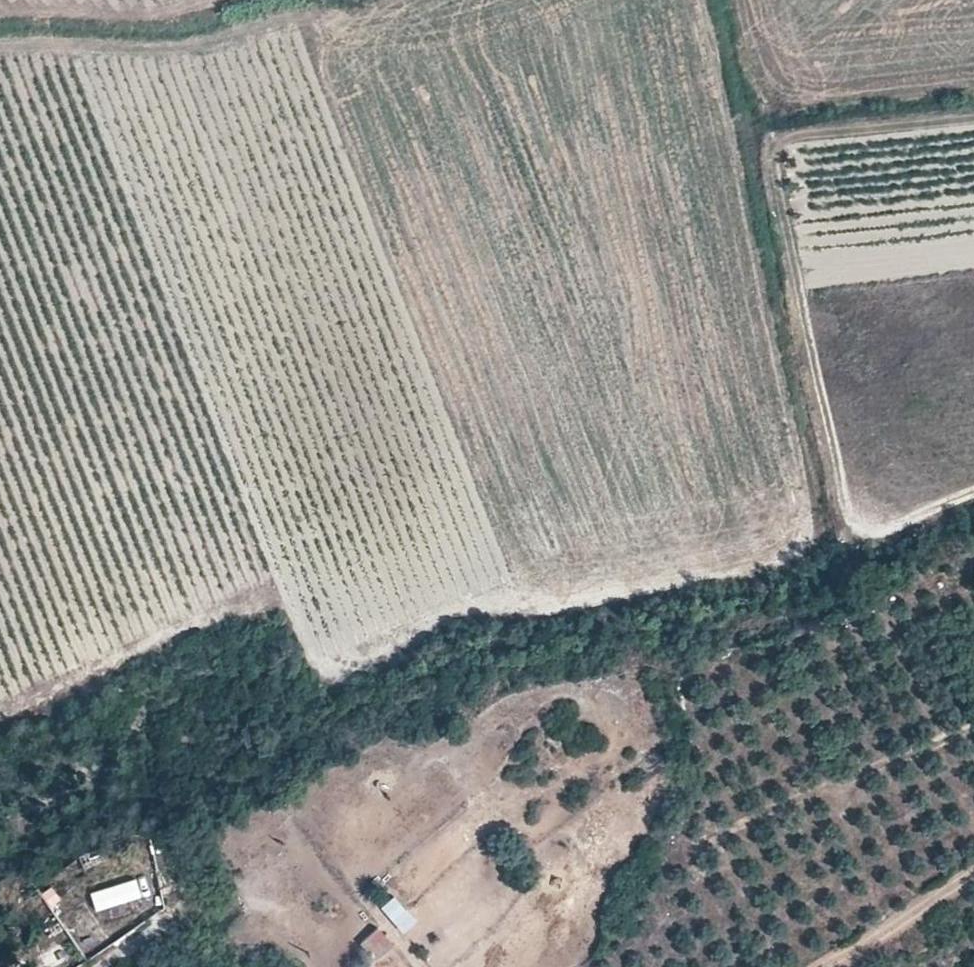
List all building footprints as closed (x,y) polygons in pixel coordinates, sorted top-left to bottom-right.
[(98,913),(146,898),(139,878),(92,894),(98,913)] [(400,897),(384,907),(402,936),(419,926),(400,897)] [(47,939),(63,933),(52,904),(36,910),(47,939)] [(377,964),(396,946),(380,928),(360,945),(377,964)] [(43,958),(48,966),(57,966),(71,960),(65,947),(43,958)]
